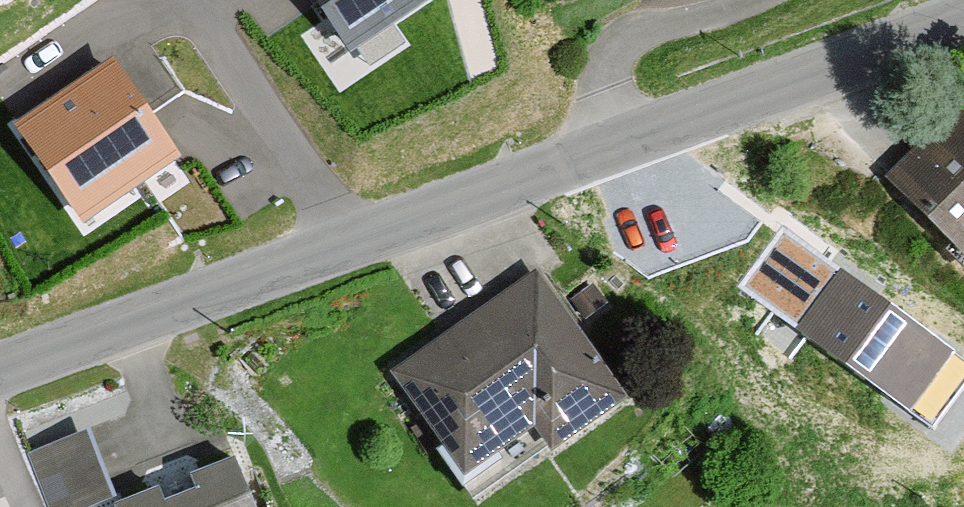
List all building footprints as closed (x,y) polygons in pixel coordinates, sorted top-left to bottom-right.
[(437,0),(314,0),(352,58),(438,2),(437,0)] [(176,166),(112,70),(21,130),(85,226),(176,166)] [(963,86),(882,168),(962,247),(963,244),(963,87),(963,86)] [(776,230),(737,290),(928,429),(963,382),(963,361),(776,230)] [(617,383),(533,261),(384,364),(453,463),(525,413),(541,436),(617,383)] [(79,421),(22,444),(47,506),(68,506),(107,491),(79,421)] [(226,444),(107,491),(113,506),(252,506),(226,444)]
